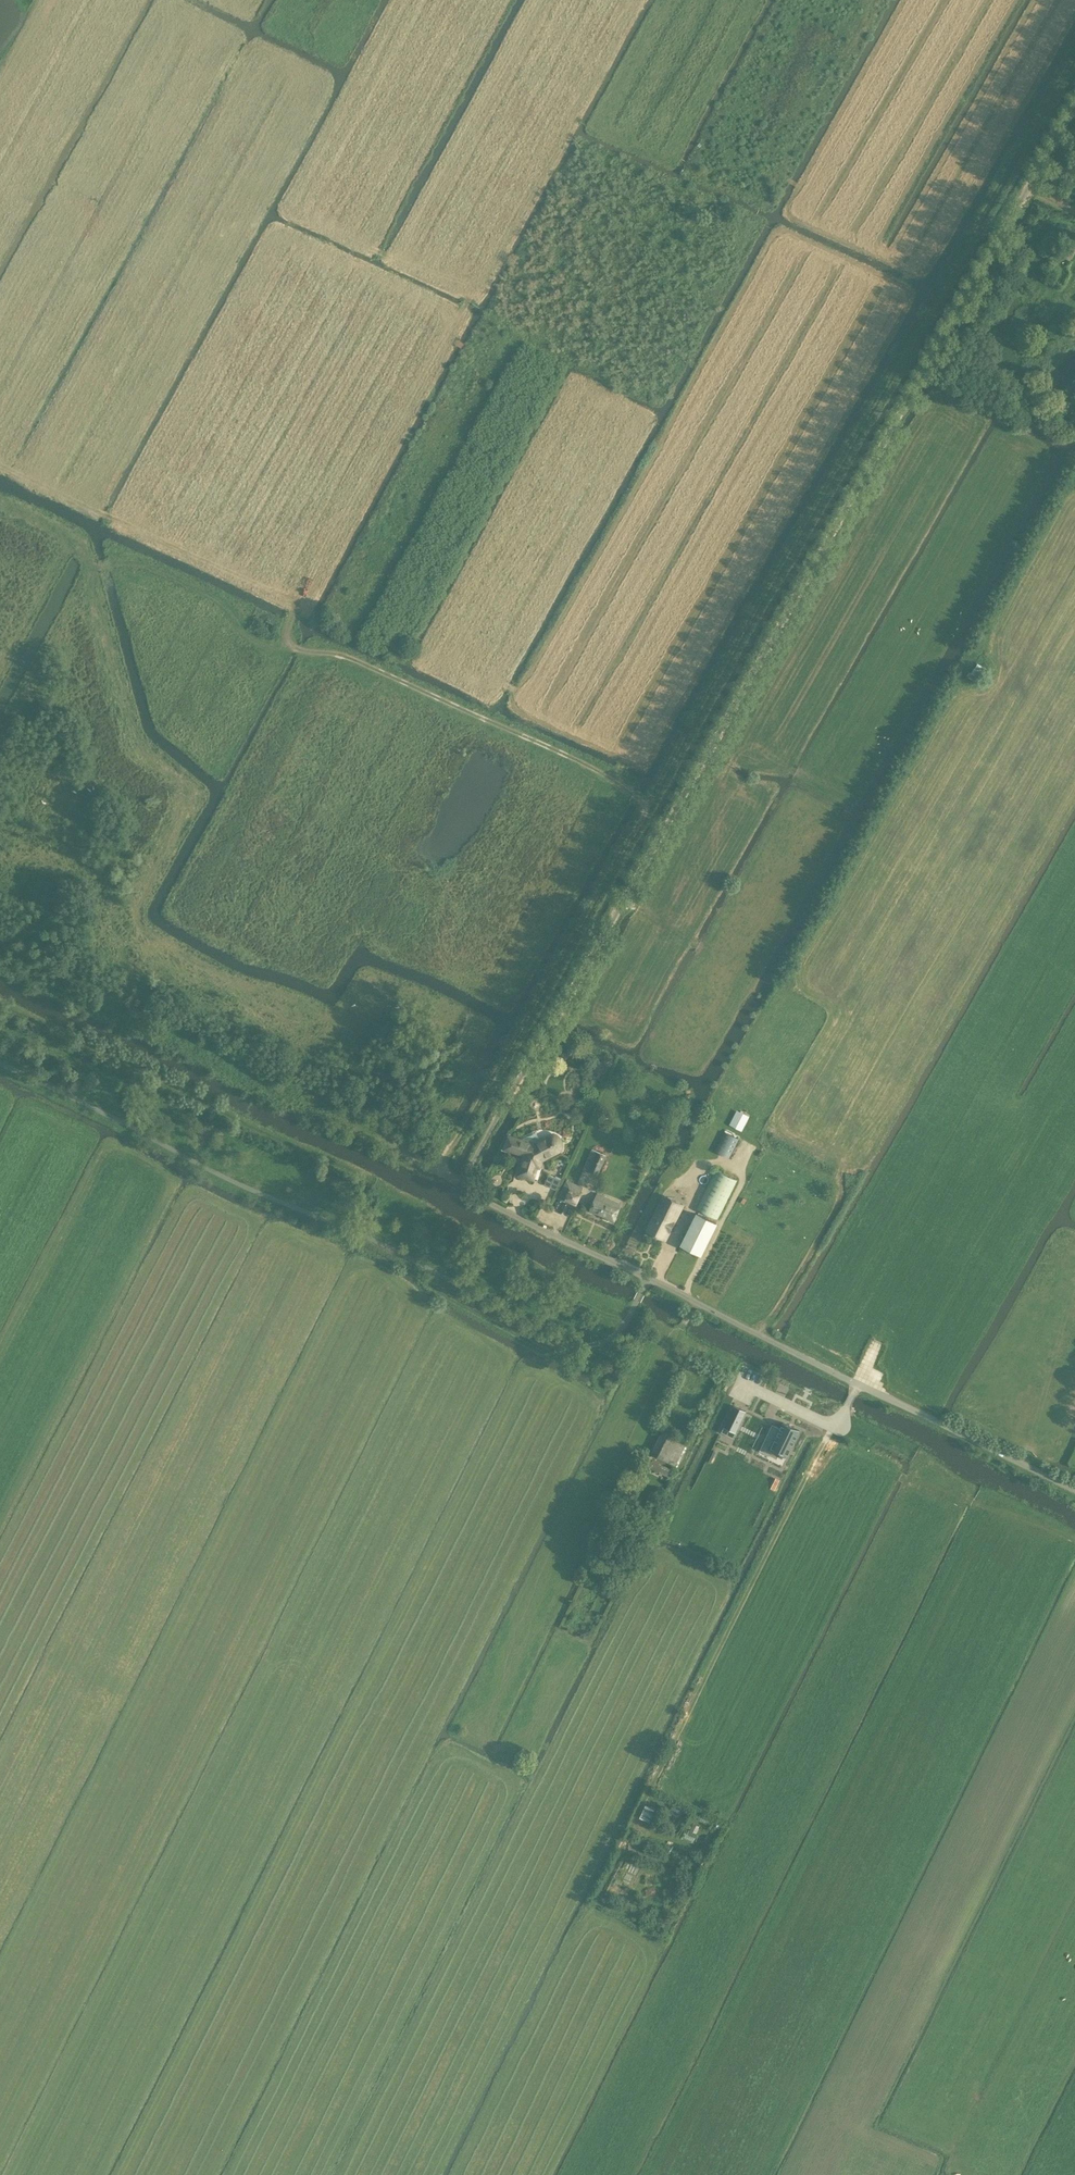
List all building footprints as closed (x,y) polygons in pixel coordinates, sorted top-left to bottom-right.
[(1074,252),(1074,246),(1066,241),(1059,254),(1070,260),(1074,252)] [(977,664),(975,668),(985,673),(987,669),(977,664)] [(969,672),(967,677),(979,684),(981,679),(971,673),(969,672)] [(742,1131),(742,1130),(749,1117),(738,1111),(731,1124),(730,1125),(742,1131)] [(729,1158),(739,1139),(724,1131),(714,1151),(729,1158)] [(552,1135),(551,1135),(533,1144),(509,1137),(505,1148),(525,1154),(519,1174),(533,1178),(538,1161),(559,1150),(560,1149),(560,1148),(560,1147),(561,1146),(561,1145),(561,1144),(560,1142),(560,1141),(560,1140),(559,1139),(558,1138),(557,1137),(556,1136),(555,1136),(554,1136),(553,1135),(552,1135)] [(597,1175),(606,1155),(592,1149),(584,1168),(589,1171),(589,1172),(597,1175)] [(644,1168),(650,1157),(642,1152),(635,1163),(644,1168)] [(718,1219),(737,1180),(716,1169),(696,1209),(718,1219)] [(561,1180),(549,1174),(545,1184),(557,1189),(561,1180)] [(583,1187),(567,1180),(560,1196),(576,1203),(583,1187)] [(590,1210),(614,1220),(621,1204),(597,1194),(590,1210)] [(666,1241),(683,1204),(664,1195),(646,1231),(666,1241)] [(700,1255),(716,1223),(698,1213),(681,1245),(700,1255)] [(734,1405),(724,1427),(735,1433),(746,1411),(734,1405)] [(783,1421),(771,1447),(787,1455),(800,1429),(783,1421)] [(675,1465),(686,1441),(663,1430),(652,1453),(675,1465)] [(669,1477),(672,1470),(653,1461),(650,1467),(669,1477)] [(675,1802),(672,1808),(683,1813),(686,1807),(675,1802)] [(639,1818),(649,1822),(653,1814),(648,1812),(650,1807),(646,1805),(639,1818)] [(692,1822),(689,1830),(698,1833),(701,1825),(692,1822)]
